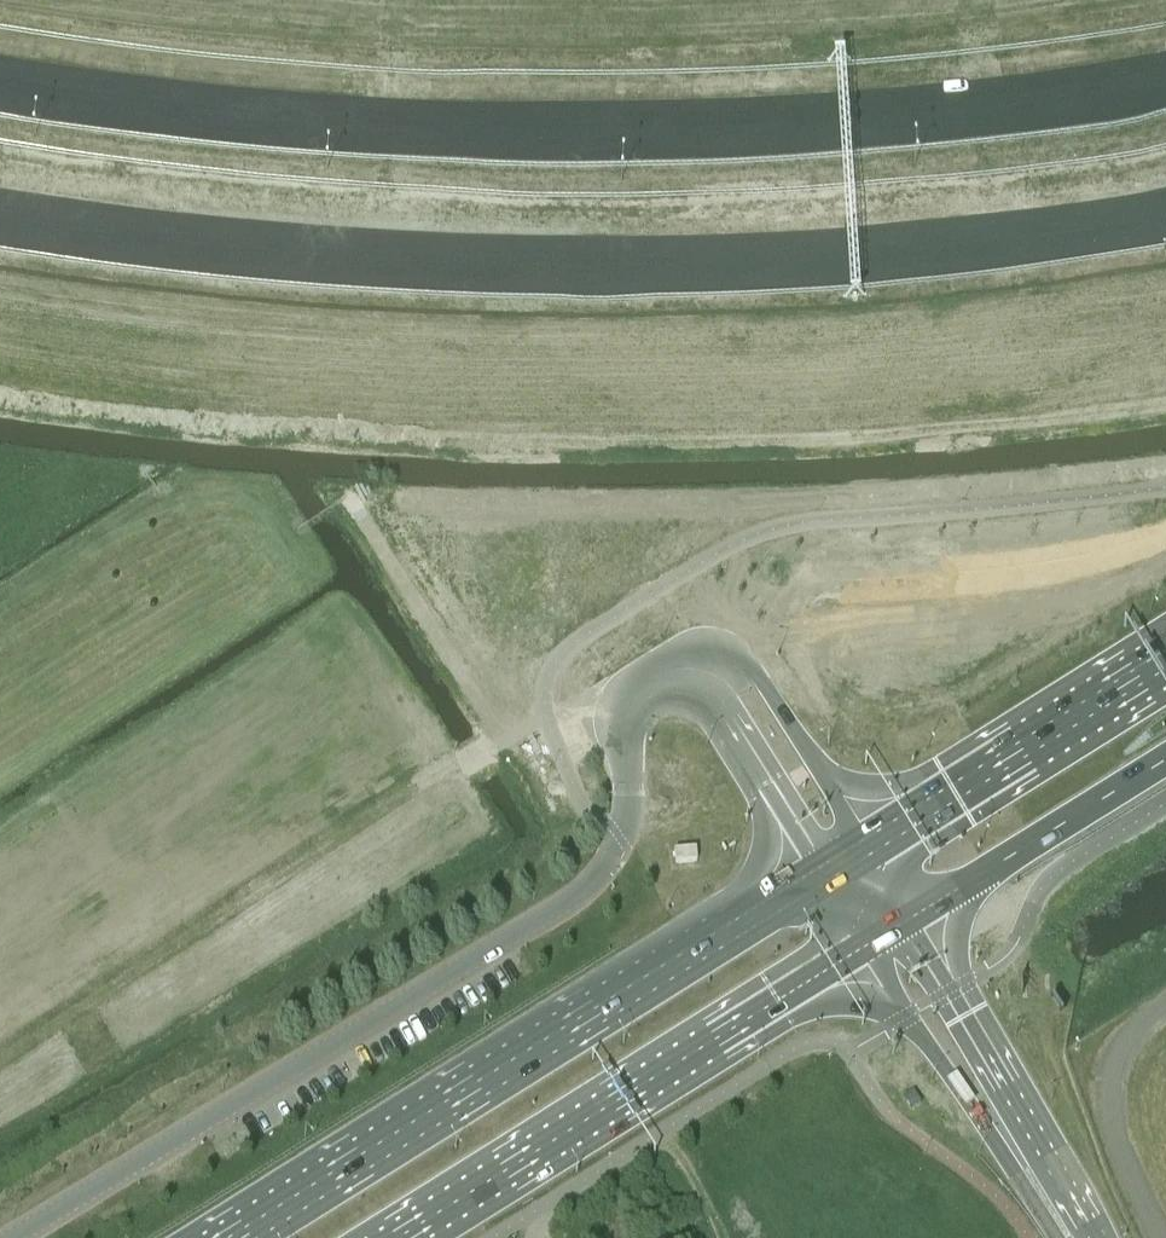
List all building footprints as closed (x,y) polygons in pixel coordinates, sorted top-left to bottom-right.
[(695,848),(674,850),(675,863),(697,861),(695,848)]
